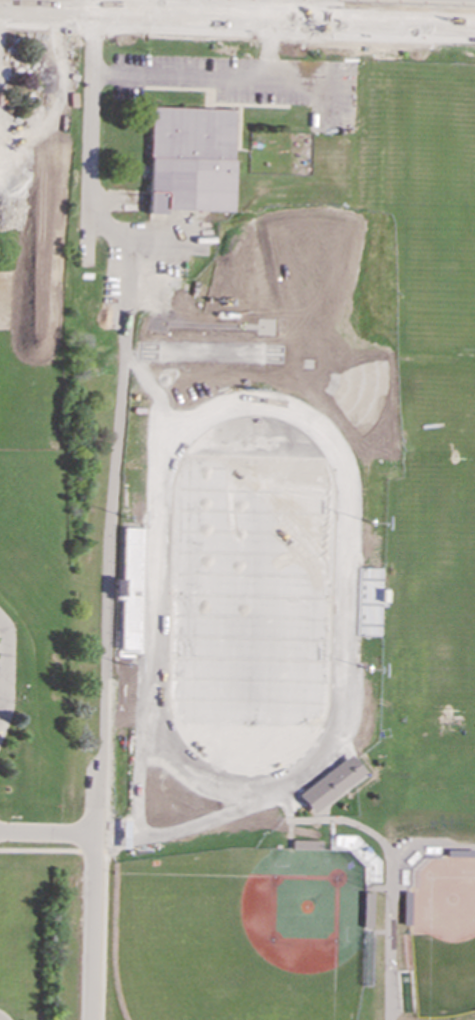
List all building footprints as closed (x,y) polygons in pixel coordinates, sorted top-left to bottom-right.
[(235,108),(150,107),(148,210),(233,211),(235,108)] [(124,526),(146,527),(143,649),(141,649),(121,648),(124,526)] [(380,567),(379,635),(357,635),(356,635),(358,567),(380,567)] [(349,753),(364,772),(313,813),(298,794),(349,753)] [(364,881),(366,881),(378,881),(379,860),(355,835),(333,834),(333,846),(333,849),(348,850),(364,866),(364,881)] [(364,891),(373,891),(373,926),(363,926),(364,891)]
